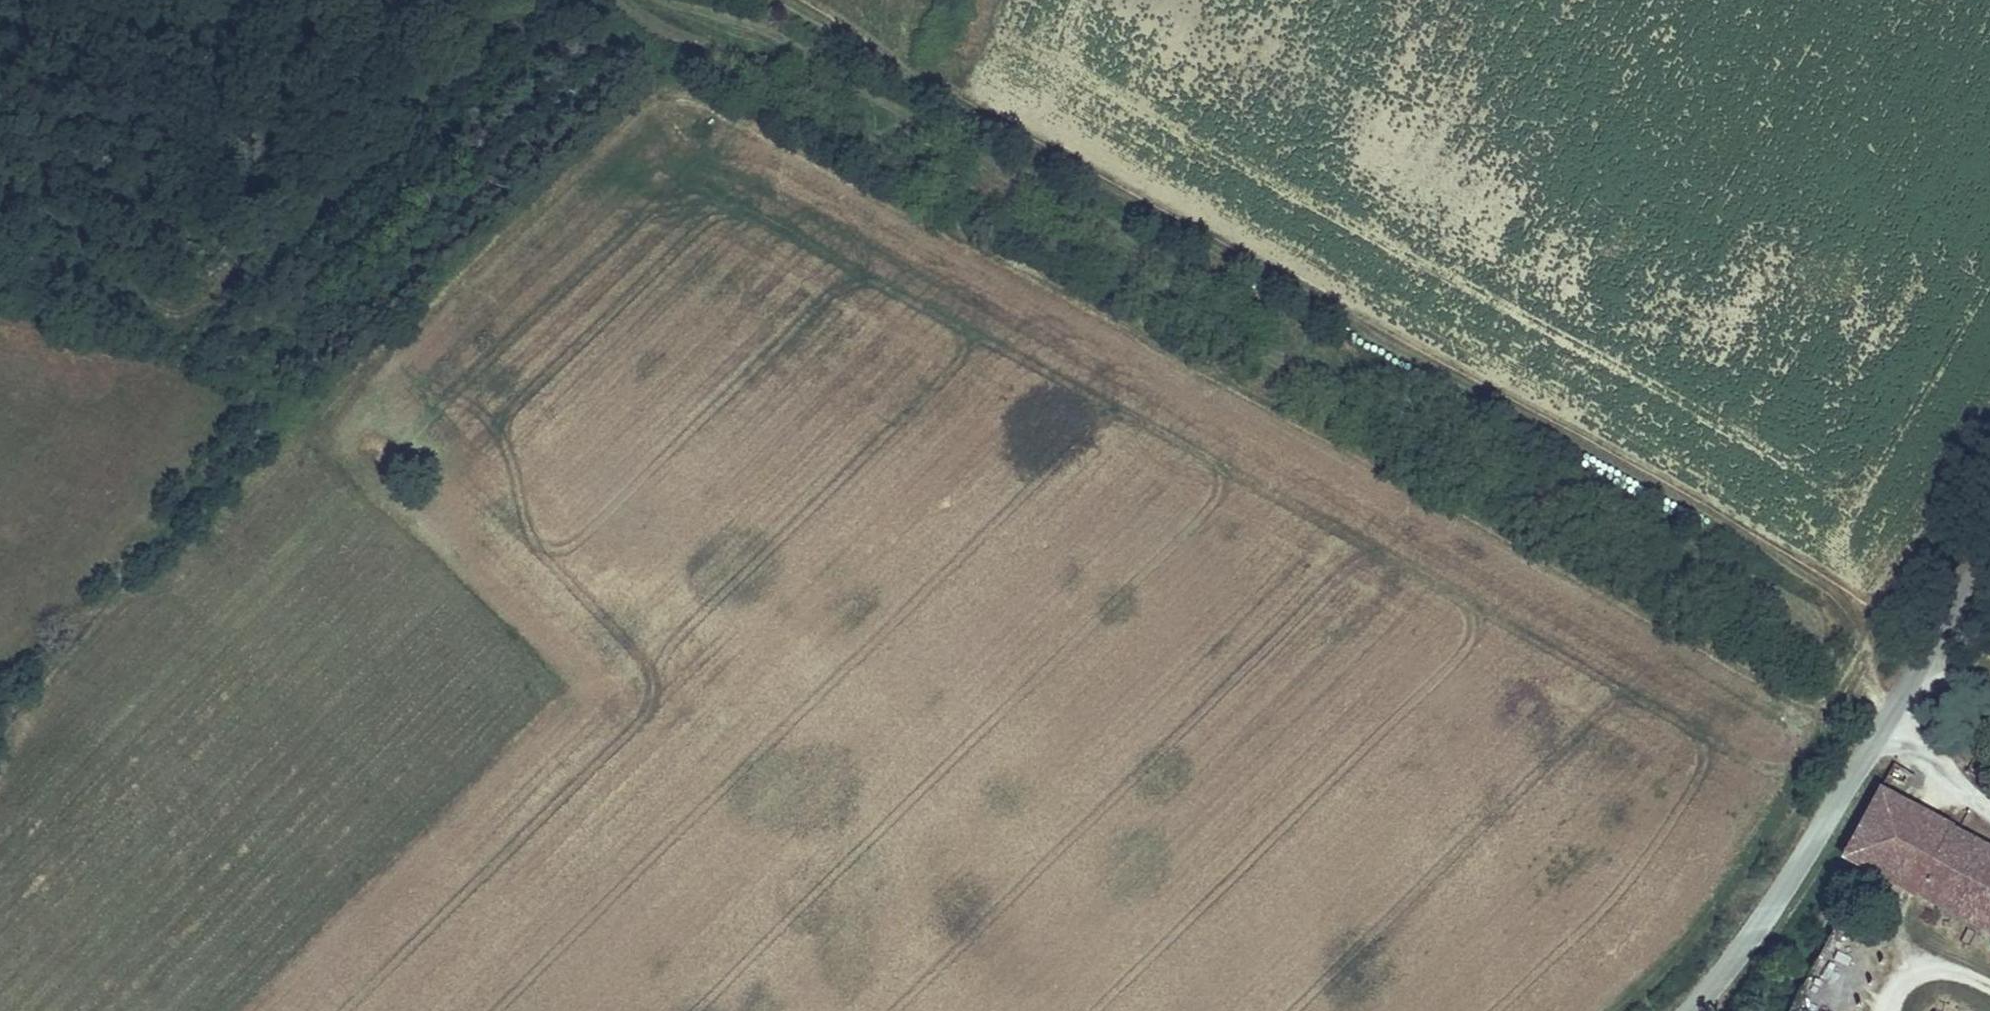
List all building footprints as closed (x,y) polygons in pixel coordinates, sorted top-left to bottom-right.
[(1881,789),(1841,863),(1989,942),(1989,847),(1881,789)] [(1886,966),(1832,937),(1792,1010),(1863,1010),(1886,966)]
